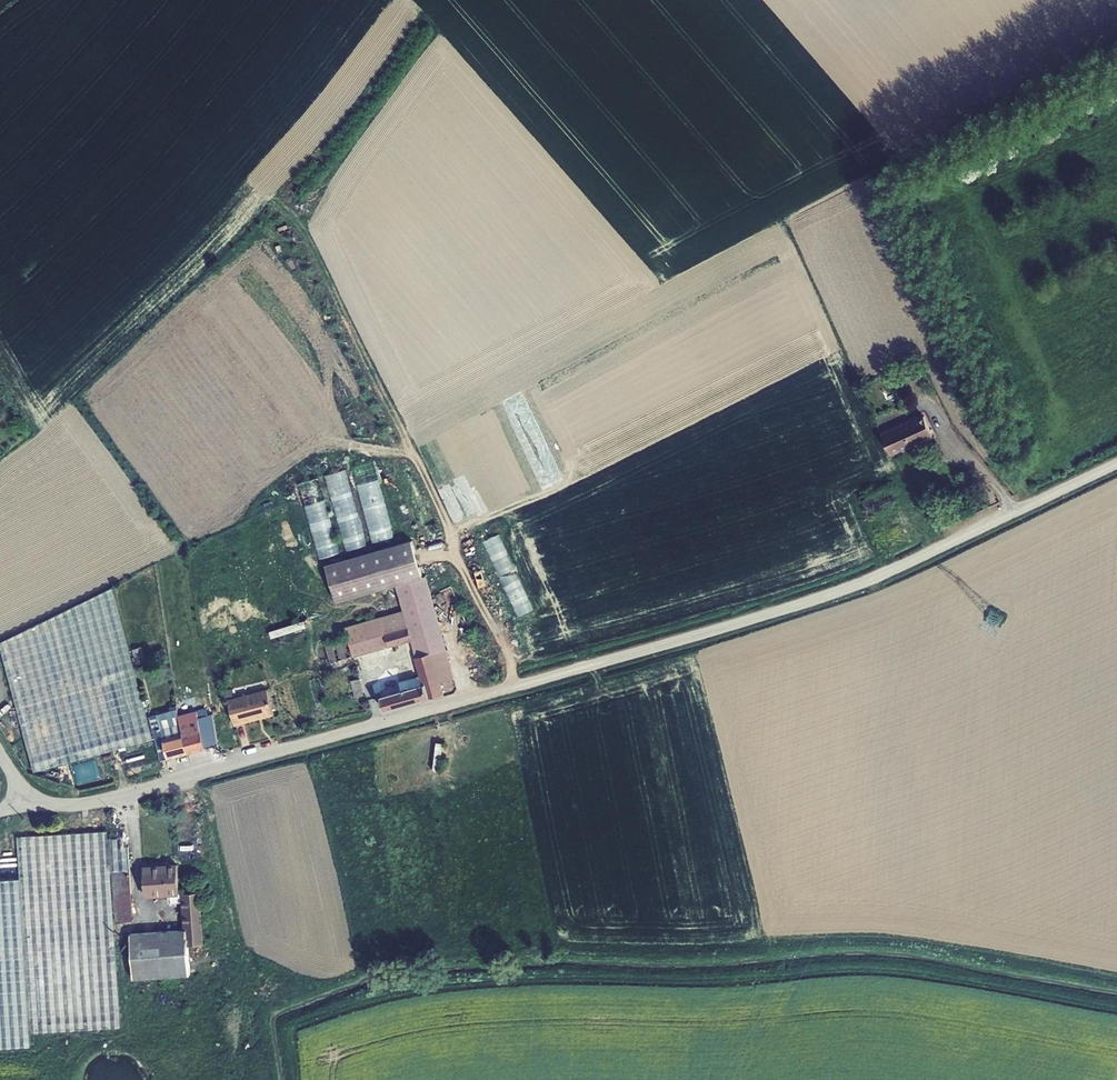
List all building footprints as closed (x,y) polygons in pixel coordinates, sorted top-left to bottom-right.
[(934,435),(924,413),(881,432),(891,454),(934,435)] [(373,461),(352,467),(373,544),(394,538),(373,461)] [(346,470),(325,477),(346,551),(367,545),(346,470)] [(318,478),(296,483),(318,559),(340,554),(318,478)] [(498,534),(483,542),(517,617),(534,610),(498,534)] [(381,694),(385,710),(445,692),(443,682),(455,679),(427,575),(423,576),(412,542),(326,564),(337,601),(395,585),(403,612),(343,629),(346,641),(351,657),(411,640),(420,675),(422,682),(401,688),(381,694)] [(151,737),(112,589),(0,644),(0,659),(34,772),(151,737)] [(330,664),(351,657),(346,641),(325,648),(330,664)] [(422,682),(420,675),(399,681),(401,688),(422,682)] [(319,678),(310,680),(316,705),(325,702),(319,678)] [(365,695),(361,678),(351,680),(355,698),(365,695)] [(234,695),(232,688),(223,690),(225,697),(234,695)] [(236,724),(274,714),(268,688),(228,699),(236,724)] [(183,733),(179,718),(177,709),(170,710),(150,716),(161,760),(170,758),(164,738),(183,733)] [(213,714),(198,717),(207,748),(218,745),(213,714)] [(183,733),(164,738),(170,758),(207,748),(198,717),(198,716),(188,719),(190,730),(183,733)] [(190,730),(188,719),(187,716),(179,718),(183,733),(190,730)] [(17,837),(20,878),(0,880),(0,1048),(31,1046),(30,1033),(68,1028),(122,1026),(109,831),(23,836),(17,837)] [(120,836),(111,837),(113,871),(131,868),(129,845),(121,846),(120,836)] [(179,893),(178,863),(143,865),(146,897),(168,896),(179,895),(179,893)] [(131,868),(113,871),(116,921),(135,919),(132,868),(131,868)] [(205,943),(201,891),(181,893),(182,902),(184,929),(131,934),(134,978),(190,974),(188,945),(205,943)] [(179,893),(179,895),(168,896),(168,903),(182,902),(181,893),(179,893)]
